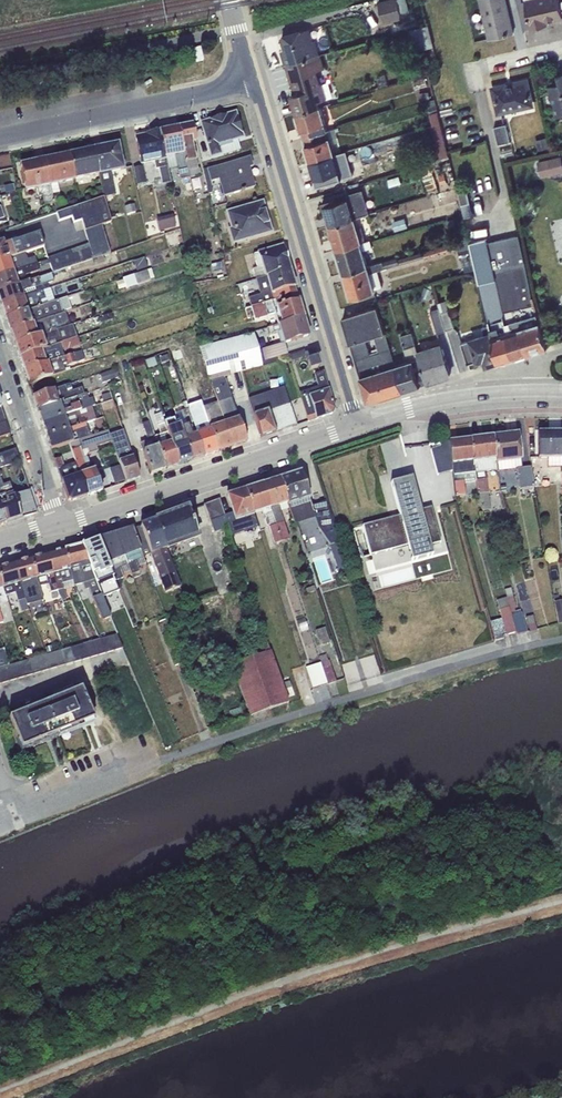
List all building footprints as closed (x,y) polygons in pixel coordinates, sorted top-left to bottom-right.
[(378,2),(384,24),(402,19),(402,17),(411,14),(407,0),(385,0),(378,2)] [(506,0),(480,0),(489,38),(513,32),(506,0)] [(523,29),(531,27),(531,29),(547,25),(546,21),(561,17),(561,14),(559,0),(525,0),(523,1),(523,0),(517,0),(523,29)] [(429,25),(410,29),(415,51),(434,47),(429,25)] [(310,28),(282,37),(287,54),(283,55),(286,64),(320,54),(315,40),(313,40),(310,28)] [(320,54),(286,64),(295,93),(291,95),(296,113),(321,106),(319,101),(328,99),(322,82),(321,82),(318,71),(325,68),(321,53),(320,54)] [(561,115),(561,73),(558,73),(560,82),(549,85),(556,117),(561,115)] [(425,79),(413,83),(415,89),(427,86),(425,79)] [(504,86),(494,88),(500,115),(532,107),(526,81),(516,83),(516,85),(505,88),(504,86)] [(430,113),(429,113),(440,159),(449,156),(436,99),(427,101),(430,113)] [(321,106),(296,113),(304,138),(328,130),(321,106)] [(209,120),(201,123),(202,128),(211,158),(222,155),(220,148),(233,145),(232,141),(237,139),(243,137),(235,112),(209,120)] [(197,142),(192,124),(179,127),(189,178),(201,176),(200,169),(197,169),(192,143),(197,142)] [(506,124),(494,127),(499,144),(511,141),(506,124)] [(328,130),(304,138),(311,161),(335,154),(332,144),(338,142),(335,131),(341,130),(340,126),(328,130)] [(189,178),(179,127),(160,131),(168,170),(177,168),(179,181),(190,179),(189,178)] [(168,170),(160,131),(145,134),(145,135),(135,137),(141,165),(154,162),(156,169),(159,169),(161,181),(154,182),(156,191),(172,188),(168,170)] [(547,137),(535,140),(537,150),(549,147),(547,137)] [(220,148),(222,155),(240,150),(237,139),(232,141),(233,145),(220,148)] [(118,144),(93,149),(99,176),(103,198),(113,196),(113,197),(115,197),(114,195),(115,195),(111,173),(123,171),(118,144)] [(99,176),(93,149),(69,154),(74,181),(99,176)] [(335,154),(311,161),(318,185),(353,174),(346,150),(335,154)] [(74,181),(69,154),(44,160),(53,203),(56,213),(80,205),(76,199),(59,205),(57,197),(60,197),(57,184),(74,181)] [(537,161),(541,178),(561,173),(561,159),(561,156),(537,161)] [(207,169),(203,169),(209,194),(213,193),(210,183),(219,180),(224,197),(254,187),(254,186),(253,187),(248,168),(251,167),(249,157),(207,170),(207,169)] [(53,203),(44,160),(20,165),(26,192),(37,189),(38,197),(43,196),(44,205),(53,203)] [(143,167),(132,169),(136,186),(146,184),(143,167)] [(419,168),(408,171),(411,182),(422,179),(419,168)] [(466,186),(457,188),(465,218),(474,216),(466,186)] [(336,197),(323,201),(330,225),(355,217),(370,213),(363,189),(347,194),(348,198),(337,201),(336,197)] [(17,192),(8,195),(11,204),(19,201),(17,192)] [(80,205),(56,213),(58,222),(72,217),(74,223),(82,220),(88,245),(93,259),(110,253),(102,226),(112,223),(103,198),(80,205)] [(262,202),(225,213),(230,228),(227,229),(232,243),(271,232),(262,202)] [(134,205),(124,207),(126,215),(136,213),(134,205)] [(172,214),(155,219),(159,231),(176,227),(172,214)] [(355,217),(330,225),(337,250),(366,241),(362,226),(358,227),(355,217)] [(405,217),(392,221),(395,231),(408,227),(405,217)] [(455,219),(447,221),(450,232),(458,230),(457,227),(463,226),(461,219),(455,221),(455,219)] [(0,242),(0,261),(25,253),(43,246),(39,233),(4,244),(3,241),(0,242)] [(519,235),(497,240),(527,352),(549,345),(519,235)] [(468,237),(456,240),(464,272),(476,269),(468,237)] [(505,318),(487,242),(487,238),(471,242),(490,321),(505,318)] [(366,241),(337,250),(344,273),(369,266),(364,250),(373,247),(370,239),(366,241)] [(527,352),(497,240),(487,242),(505,318),(490,321),(489,322),(490,324),(499,361),(527,352)] [(453,241),(399,258),(401,263),(426,256),(426,258),(455,249),(453,241)] [(52,273),(93,259),(88,245),(47,258),(52,273)] [(282,246),(253,254),(257,268),(253,269),(256,279),(289,269),(282,246)] [(0,261),(0,276),(36,264),(36,263),(34,257),(27,259),(25,253),(0,261)] [(369,266),(344,273),(351,297),(376,289),(376,288),(383,286),(378,270),(400,264),(398,257),(369,266)] [(144,258),(133,261),(137,271),(148,267),(144,258)] [(221,263),(211,265),(213,273),(223,271),(221,263)] [(0,276),(0,290),(22,283),(20,278),(32,274),(32,272),(38,270),(36,264),(0,276)] [(123,280),(116,283),(119,290),(126,288),(126,289),(154,278),(151,269),(122,279),(123,280)] [(296,293),(289,269),(256,279),(260,294),(248,298),(251,307),(296,293)] [(22,283),(0,290),(0,302),(1,305),(50,288),(48,284),(54,282),(51,273),(22,283)] [(433,290),(425,287),(421,296),(430,299),(433,290)] [(50,288),(1,305),(6,318),(55,301),(50,288)] [(303,317),(296,293),(251,307),(246,308),(249,318),(254,316),(255,320),(275,314),(278,325),(303,317)] [(55,301),(6,318),(10,331),(66,312),(71,310),(67,297),(55,301)] [(447,300),(438,303),(439,308),(446,331),(455,328),(447,300)] [(374,336),(386,332),(377,306),(343,317),(351,343),(366,339),(374,336)] [(446,331),(439,308),(431,310),(438,333),(446,331)] [(66,312),(10,331),(15,344),(70,325),(66,312)] [(309,336),(303,317),(278,325),(267,328),(269,335),(277,334),(280,344),(266,348),(263,339),(255,342),(258,351),(261,350),(265,362),(261,363),(262,368),(275,364),(274,359),(286,355),(284,343),(309,336)] [(487,364),(499,361),(490,324),(483,326),(486,335),(461,343),(468,364),(469,364),(478,361),(479,361),(479,360),(485,358),(487,364)] [(70,325),(15,344),(19,358),(77,338),(72,325),(70,325)] [(366,339),(351,343),(368,402),(404,391),(396,365),(386,332),(374,336),(379,350),(370,353),(366,339)] [(396,365),(404,391),(428,383),(417,350),(412,332),(401,335),(408,361),(396,365)] [(225,378),(262,368),(261,363),(258,351),(255,342),(253,333),(199,348),(217,403),(232,447),(247,442),(233,403),(238,401),(236,395),(231,397),(225,378)] [(77,338),(19,358),(24,371),(65,357),(62,351),(80,345),(77,338)] [(456,374),(461,372),(449,340),(444,341),(456,374)] [(417,350),(428,383),(429,383),(428,380),(437,377),(438,378),(442,376),(442,375),(447,374),(447,375),(451,373),(441,343),(417,350)] [(65,357),(24,371),(28,384),(70,370),(68,366),(84,360),(82,351),(65,357)] [(291,362),(306,357),(305,354),(304,351),(289,355),(291,362)] [(314,351),(305,354),(306,357),(307,361),(316,358),(314,351)] [(167,354),(159,356),(161,365),(170,362),(167,354)] [(154,357),(144,361),(147,370),(157,366),(154,357)] [(318,367),(316,358),(307,361),(309,370),(318,367)] [(116,369),(99,374),(102,383),(119,377),(116,369)] [(334,409),(323,371),(314,374),(318,387),(299,393),(308,421),(331,413),(332,414),(334,409)] [(70,384),(33,397),(37,410),(84,395),(82,388),(72,391),(70,384)] [(284,387),(248,399),(261,437),(297,425),(284,387)] [(110,393),(101,396),(103,402),(112,399),(110,393)] [(84,395),(37,410),(42,423),(91,407),(97,405),(96,401),(93,402),(92,398),(86,400),(84,395)] [(205,456),(218,452),(202,408),(200,400),(191,403),(198,423),(194,424),(205,456)] [(192,460),(205,456),(194,424),(186,402),(182,403),(185,410),(175,413),(178,422),(192,460)] [(218,452),(232,447),(217,403),(202,408),(218,452)] [(91,407),(42,423),(46,436),(88,423),(95,420),(91,407)] [(165,469),(178,465),(164,423),(160,413),(154,415),(160,435),(154,437),(165,469)] [(178,465),(192,460),(178,422),(175,423),(174,419),(164,423),(178,465)] [(5,421),(0,422),(0,437),(10,434),(5,421)] [(151,474),(165,469),(154,437),(149,421),(142,423),(147,441),(140,443),(151,474)] [(88,423),(46,436),(50,450),(69,443),(93,436),(88,423)] [(110,434),(112,442),(113,445),(126,440),(122,430),(110,434)] [(69,443),(76,463),(87,496),(101,491),(94,470),(88,472),(87,468),(90,467),(87,457),(89,454),(98,451),(96,447),(112,442),(110,434),(108,431),(93,436),(69,443)] [(561,432),(537,432),(538,459),(548,459),(548,467),(561,467),(561,432)] [(517,434),(493,437),(497,471),(516,469),(521,468),(517,434)] [(493,437),(470,439),(475,482),(477,495),(478,494),(482,511),(490,509),(487,479),(486,479),(485,472),(497,471),(493,437)] [(470,439),(448,442),(452,471),(455,497),(465,496),(463,483),(475,482),(470,439)] [(126,440),(113,445),(126,483),(139,478),(126,440)] [(440,445),(440,447),(431,450),(437,475),(452,471),(448,442),(429,444),(429,446),(440,445)] [(19,461),(15,449),(0,454),(0,467),(19,461)] [(61,458),(54,460),(68,500),(71,501),(87,496),(76,463),(64,467),(61,458)] [(521,468),(516,469),(520,490),(534,488),(531,467),(521,468)] [(311,506),(301,472),(279,479),(287,503),(294,525),(315,519),(318,528),(330,545),(337,569),(346,566),(325,501),(311,506)] [(4,524),(37,513),(29,490),(13,495),(9,484),(3,486),(0,477),(0,510),(4,524)] [(370,554),(370,556),(407,546),(411,561),(432,556),(430,546),(440,543),(431,507),(420,510),(412,477),(390,483),(399,516),(362,526),(370,554)] [(287,503),(279,479),(262,484),(281,542),(289,539),(278,506),(287,503)] [(281,542),(262,484),(245,489),(253,513),(261,511),(262,515),(264,515),(265,518),(264,519),(266,526),(268,527),(273,544),(281,542)] [(253,513),(245,489),(227,495),(233,512),(225,515),(229,528),(232,536),(257,528),(253,513)] [(229,528),(225,515),(219,499),(203,505),(213,534),(229,528)] [(187,508),(155,521),(165,551),(200,538),(199,533),(197,534),(187,508)] [(165,551),(155,521),(132,529),(144,560),(151,558),(164,593),(178,588),(165,551)] [(370,554),(362,526),(354,528),(361,556),(370,554)] [(144,560),(132,529),(115,534),(131,573),(131,574),(139,571),(138,567),(146,564),(144,560)] [(131,573),(115,534),(98,539),(115,581),(124,578),(123,576),(131,573)] [(115,581),(98,539),(81,544),(102,598),(119,592),(115,581)] [(102,598),(81,544),(64,549),(74,586),(82,584),(84,591),(89,589),(101,621),(110,617),(102,598)] [(318,563),(322,582),(332,580),(326,547),(317,549),(320,563),(318,563)] [(64,549),(47,553),(55,586),(57,591),(62,601),(67,599),(64,590),(74,588),(74,586),(64,549)] [(47,553),(30,558),(39,587),(48,584),(51,593),(57,591),(55,586),(47,553)] [(30,558),(13,562),(26,606),(43,602),(39,587),(30,558)] [(0,567),(0,578),(6,596),(15,593),(21,612),(27,610),(26,606),(13,562),(0,567)] [(501,580),(490,584),(492,590),(503,587),(501,580)] [(504,590),(506,597),(517,635),(526,632),(521,612),(520,610),(515,611),(514,609),(516,608),(511,588),(504,590)] [(506,635),(515,632),(516,635),(517,635),(506,597),(496,600),(501,619),(506,635)] [(533,615),(526,617),(529,631),(536,630),(533,615)] [(304,617),(296,620),(300,632),(308,629),(304,617)] [(166,619),(158,622),(163,635),(162,636),(173,666),(182,663),(166,619)] [(506,635),(501,619),(489,622),(495,641),(503,638),(503,636),(506,635)] [(325,628),(315,631),(320,646),(330,643),(325,628)] [(122,648),(117,634),(9,665),(0,668),(0,684),(122,648)] [(260,653),(231,664),(249,717),(250,717),(250,716),(251,715),(251,716),(270,709),(287,703),(287,704),(288,703),(264,634),(255,637),(260,653)] [(0,650),(0,668),(9,665),(4,649),(0,650)] [(320,662),(327,684),(336,682),(329,660),(327,661),(325,654),(318,656),(320,662)] [(305,667),(312,689),(327,684),(320,662),(305,667)] [(291,676),(286,678),(292,695),(298,693),(291,676)] [(8,718),(21,749),(93,720),(80,688),(80,686),(24,708),(25,711),(8,718)]
